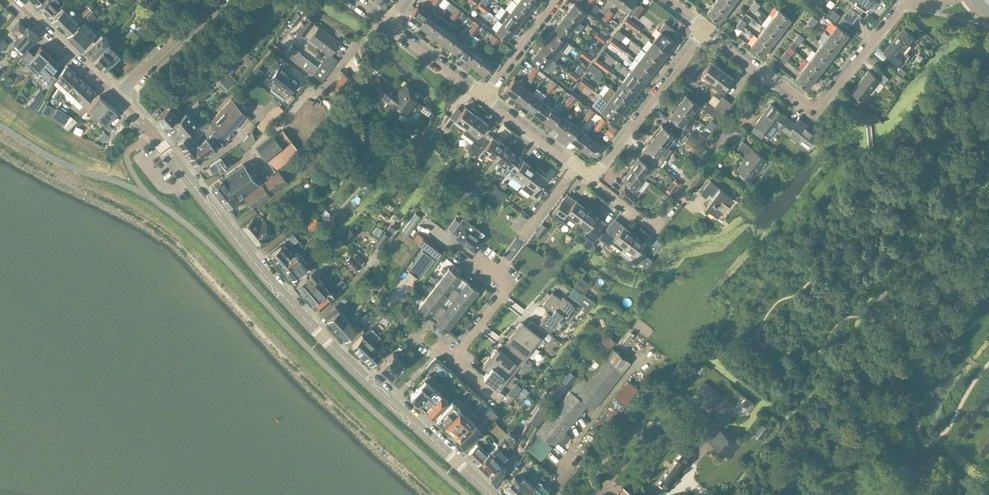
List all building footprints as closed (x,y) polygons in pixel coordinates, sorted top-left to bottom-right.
[(39,8),(48,17),(57,8),(54,5),(59,0),(48,0),(39,8)] [(273,0),(271,0),(257,19),(269,28),(284,9),(273,0)] [(516,3),(527,11),(534,2),(532,0),(518,0),(516,3)] [(617,3),(627,10),(635,0),(620,0),(617,3)] [(726,12),(733,2),(730,0),(715,0),(713,2),(726,12)] [(853,1),(838,21),(847,28),(859,14),(858,13),(862,7),(865,9),(870,0),(854,0),(853,1)] [(479,4),(488,11),(490,8),(481,1),(479,4)] [(574,2),(567,11),(578,20),(585,10),(574,2)] [(713,2),(706,12),(718,21),(726,12),(713,2)] [(147,12),(160,23),(168,14),(155,3),(147,12)] [(516,3),(509,12),(520,20),(527,11),(516,3)] [(487,13),(488,11),(479,4),(477,6),(487,13)] [(639,18),(646,9),(640,4),(633,13),(639,18)] [(408,17),(418,24),(426,13),(417,5),(408,17)] [(63,8),(52,20),(67,35),(79,23),(70,15),(73,12),(68,6),(65,10),(63,8)] [(456,7),(453,11),(458,15),(461,11),(456,7)] [(141,9),(134,17),(143,26),(150,18),(141,9)] [(505,9),(498,18),(502,21),(513,30),(520,20),(509,12),(505,9)] [(609,9),(602,18),(604,20),(611,11),(609,9)] [(771,18),(783,27),(790,18),(778,9),(771,18)] [(832,9),(828,14),(835,20),(839,14),(832,9)] [(92,11),(84,18),(88,23),(96,15),(92,11)] [(453,11),(450,16),(452,18),(454,19),(455,19),(458,15),(453,11)] [(567,11),(560,21),(571,29),(575,23),(580,26),(583,23),(578,20),(567,11)] [(611,11),(604,20),(607,22),(614,13),(611,11)] [(464,21),(468,16),(463,12),(459,17),(464,21)] [(426,13),(418,24),(427,31),(436,20),(426,13)] [(876,19),(868,13),(864,18),(872,24),(876,19)] [(436,20),(427,31),(437,38),(449,22),(439,15),(436,20)] [(292,45),(285,53),(322,81),(337,60),(330,54),(339,42),(318,26),(318,27),(312,23),(314,21),(306,16),(296,29),(298,30),(296,32),(301,36),(303,34),(328,53),(317,67),(298,53),(300,51),(292,45)] [(624,22),(630,27),(633,23),(627,18),(624,22)] [(771,18),(764,27),(776,36),(783,27),(771,18)] [(449,22),(437,38),(446,45),(455,34),(450,31),(455,25),(451,22),(453,20),(451,20),(450,21),(449,21),(449,22)] [(38,36),(27,26),(26,27),(19,21),(12,28),(18,34),(13,40),(18,44),(16,45),(21,50),(23,49),(24,50),(38,36)] [(475,21),(472,26),(477,29),(480,25),(475,21)] [(502,21),(495,31),(506,39),(513,30),(502,21)] [(560,21),(552,30),(563,39),(571,29),(560,21)] [(69,37),(81,49),(95,34),(83,22),(69,37)] [(637,32),(639,30),(640,28),(633,23),(630,27),(637,32)] [(829,33),(841,43),(848,33),(836,24),(829,33)] [(472,26),(468,30),(471,32),(475,35),(476,32),(475,32),(477,29),(472,26)] [(603,26),(600,31),(605,35),(608,30),(603,26)] [(262,27),(254,37),(262,43),(270,33),(262,27)] [(757,36),(769,45),(776,36),(764,27),(757,36)] [(884,51),(901,65),(909,55),(905,52),(917,38),(904,27),(884,51)] [(624,34),(617,29),(613,35),(618,39),(621,39),(624,34)] [(545,39),(562,52),(569,42),(563,39),(552,30),(545,39)] [(653,41),(667,51),(675,41),(661,30),(653,41)] [(594,36),(598,39),(602,34),(597,31),(594,36)] [(467,36),(455,52),(465,59),(473,48),(470,45),(473,41),(472,40),(475,35),(471,32),(467,36)] [(101,33),(84,52),(91,59),(109,40),(101,33)] [(455,34),(446,45),(455,52),(467,36),(462,33),(459,37),(455,34)] [(822,42),(834,52),(841,43),(829,33),(822,42)] [(602,34),(598,39),(603,43),(606,38),(602,34)] [(762,55),(769,45),(757,36),(750,45),(762,55)] [(612,37),(608,42),(615,47),(618,42),(612,37)] [(539,49),(549,57),(555,61),(562,52),(545,39),(538,49),(539,49)] [(645,50),(659,61),(667,51),(653,41),(645,50)] [(618,42),(615,47),(622,52),(625,47),(618,42)] [(815,51),(827,60),(834,52),(822,42),(815,51)] [(109,67),(120,55),(108,44),(93,60),(101,68),(105,63),(109,67)] [(27,62),(35,69),(49,54),(40,45),(33,53),(28,49),(17,60),(23,66),(27,62)] [(473,48),(465,59),(474,66),(482,55),(473,48)] [(538,49),(531,58),(542,67),(549,57),(539,49),(538,49)] [(638,60),(652,71),(659,61),(645,50),(638,60)] [(808,60),(820,70),(827,60),(815,51),(808,60)] [(35,69),(30,74),(44,87),(56,75),(51,70),(58,62),(49,54),(35,69)] [(482,55),(474,66),(484,73),(486,70),(492,75),(501,64),(494,59),(492,62),(482,55)] [(578,57),(575,61),(579,64),(584,68),(586,65),(583,62),(578,57)] [(597,57),(593,62),(600,67),(603,62),(597,57)] [(630,70),(644,81),(652,71),(638,60),(630,70)] [(690,77),(695,81),(701,73),(712,80),(721,68),(711,60),(705,67),(700,63),(690,77)] [(808,60),(801,70),(813,79),(820,70),(808,60)] [(603,62),(600,67),(607,72),(610,67),(603,62)] [(579,64),(575,70),(579,74),(584,68),(579,64)] [(61,91),(64,94),(66,91),(79,77),(67,65),(55,78),(56,79),(54,81),(63,89),(61,91)] [(294,95),(289,92),(299,80),(280,65),(270,79),(275,83),(270,89),(283,99),(284,98),(289,102),(294,95)] [(907,72),(900,66),(897,70),(903,76),(907,72)] [(721,68),(712,80),(722,88),(732,76),(721,68)] [(880,80),(884,83),(888,78),(878,69),(873,74),(868,70),(851,91),(863,101),(880,80)] [(623,80),(637,91),(644,81),(630,70),(623,80)] [(794,79),(806,88),(813,79),(801,70),(794,79)] [(343,73),(333,85),(334,86),(344,88),(351,79),(343,73)] [(219,83),(225,90),(234,81),(229,75),(219,83)] [(66,91),(64,94),(66,96),(68,94),(70,97),(69,98),(74,102),(75,101),(79,105),(82,103),(83,104),(95,91),(79,77),(66,91)] [(582,77),(578,82),(585,87),(588,82),(582,77)] [(380,78),(372,87),(375,89),(374,90),(389,101),(385,107),(394,114),(399,109),(408,116),(415,108),(412,105),(418,96),(414,93),(415,92),(409,87),(408,88),(404,85),(400,90),(398,94),(385,84),(386,83),(380,78)] [(505,89),(514,96),(522,85),(513,78),(505,89)] [(615,90),(629,101),(637,91),(623,80),(615,90)] [(588,82),(585,87),(592,92),(595,87),(588,82)] [(522,85),(514,96),(524,104),(532,93),(522,85)] [(334,86),(329,93),(334,97),(337,100),(339,101),(344,94),(347,91),(346,90),(344,88),(341,91),(334,86)] [(607,100),(622,111),(629,101),(615,90),(607,100)] [(677,104),(690,114),(697,104),(719,120),(724,115),(713,107),(692,91),(688,96),(685,93),(677,104)] [(532,93),(524,104),(533,111),(541,100),(532,93)] [(565,103),(567,105),(574,96),(572,94),(565,103)] [(99,95),(81,115),(85,119),(86,117),(92,123),(96,119),(110,104),(99,95)] [(574,96),(567,105),(570,107),(576,98),(574,96)] [(721,96),(713,107),(724,115),(732,104),(721,96)] [(35,98),(27,105),(32,110),(40,102),(35,98)] [(45,98),(38,110),(43,113),(49,117),(50,116),(55,109),(48,105),(46,103),(48,100),(45,98)] [(246,113),(236,105),(230,98),(209,122),(223,138),(225,136),(246,113)] [(541,100),(533,111),(542,118),(551,107),(541,100)] [(600,110),(614,121),(622,111),(607,100),(600,110)] [(164,123),(166,126),(179,115),(176,112),(179,109),(173,102),(156,118),(163,125),(164,123)] [(263,130),(283,110),(277,103),(257,124),(263,130)] [(772,122),(782,130),(789,119),(785,116),(785,115),(770,103),(754,125),(765,132),(772,122)] [(96,119),(92,123),(96,119),(103,126),(117,111),(110,104),(96,119)] [(672,117),(668,122),(684,135),(688,129),(685,126),(687,122),(685,120),(690,114),(677,104),(669,115),(672,117)] [(49,118),(51,119),(64,127),(64,126),(70,115),(69,114),(56,106),(55,109),(50,116),(49,118)] [(466,106),(456,119),(466,127),(476,114),(466,106)] [(551,107),(542,118),(552,125),(560,114),(551,107)] [(583,117),(586,119),(592,110),(590,108),(583,117)] [(592,110),(586,119),(588,121),(595,112),(592,110)] [(197,125),(199,123),(194,117),(192,119),(186,112),(174,123),(180,129),(179,130),(181,133),(180,134),(182,136),(196,124),(197,125)] [(487,122),(476,114),(466,127),(477,135),(487,122)] [(560,114),(552,125),(561,132),(569,121),(560,114)] [(449,116),(441,127),(446,131),(455,120),(449,116)] [(811,144),(819,134),(798,118),(794,123),(789,119),(782,130),(798,141),(802,136),(811,144)] [(569,121),(561,132),(570,139),(579,128),(569,121)] [(661,125),(653,135),(666,145),(674,135),(680,140),(684,135),(668,122),(664,127),(661,125)] [(610,137),(616,129),(610,125),(604,133),(610,137)] [(76,126),(73,132),(80,135),(83,129),(76,126)] [(579,128),(570,139),(580,146),(588,135),(579,128)] [(760,139),(763,135),(754,128),(750,132),(760,139)] [(256,146),(267,159),(275,170),(299,151),(291,141),(291,140),(282,129),(274,135),(273,133),(256,146)] [(580,146),(590,154),(591,151),(596,155),(605,144),(599,140),(597,142),(593,138),(596,135),(591,131),(588,135),(580,146)] [(103,132),(98,137),(103,141),(108,136),(103,132)] [(224,144),(215,132),(207,139),(206,138),(197,145),(188,133),(176,142),(193,165),(203,157),(205,159),(216,151),(224,144)] [(700,133),(693,141),(694,142),(700,146),(706,138),(700,133)] [(653,152),(649,157),(660,166),(664,160),(658,155),(666,145),(653,135),(645,146),(653,152)] [(468,148),(472,151),(481,140),(476,136),(467,147),(468,148)] [(481,140),(472,151),(482,159),(487,152),(493,157),(503,144),(492,136),(489,140),(484,136),(481,140)] [(746,155),(736,168),(735,168),(750,179),(766,159),(752,148),(751,148),(742,141),(737,148),(746,155)] [(688,149),(694,153),(700,146),(694,142),(688,149)] [(300,167),(310,176),(330,153),(320,144),(300,167)] [(493,157),(499,162),(495,168),(504,175),(512,164),(516,159),(518,155),(503,144),(493,157)] [(781,149),(776,146),(772,151),(777,155),(781,149)] [(512,164),(504,175),(500,180),(498,183),(501,186),(505,181),(507,182),(511,176),(521,184),(534,168),(524,159),(518,155),(516,159),(512,164)] [(637,156),(629,167),(642,176),(647,170),(653,175),(660,166),(649,157),(646,162),(637,156)] [(216,174),(227,165),(221,157),(210,165),(216,174)] [(243,163),(211,187),(226,207),(237,199),(258,183),(243,163)] [(319,183),(327,173),(320,167),(311,177),(319,183)] [(635,186),(642,176),(629,167),(621,177),(629,183),(622,193),(634,203),(638,198),(636,197),(641,191),(635,186)] [(470,175),(476,179),(481,173),(475,168),(470,175)] [(534,168),(521,184),(522,184),(525,180),(535,188),(530,194),(535,199),(544,188),(539,184),(545,176),(534,168)] [(287,181),(279,170),(243,197),(251,207),(287,181)] [(297,187),(300,191),(306,189),(307,190),(310,189),(309,187),(311,185),(314,188),(318,183),(311,177),(308,181),(307,180),(297,187)] [(490,180),(485,188),(490,192),(496,184),(490,180)] [(717,216),(732,197),(710,180),(699,193),(705,197),(709,193),(712,195),(704,206),(717,216)] [(502,190),(496,186),(492,192),(497,196),(502,190)] [(668,186),(665,190),(671,194),(674,191),(668,186)] [(541,202),(546,196),(542,193),(537,200),(541,202)] [(576,220),(586,207),(575,199),(574,199),(572,202),(565,196),(552,213),(565,222),(568,217),(575,222),(576,220)] [(654,205),(646,215),(648,216),(649,217),(651,217),(653,216),(654,216),(656,215),(660,210),(654,205)] [(587,227),(582,234),(588,238),(592,241),(604,225),(595,218),(597,215),(593,212),(586,207),(576,220),(587,227)] [(313,213),(306,220),(314,228),(320,222),(313,213)] [(415,213),(402,231),(407,234),(420,216),(415,213)] [(260,214),(253,218),(256,223),(263,218),(260,214)] [(463,217),(452,232),(458,236),(457,238),(474,251),(482,240),(477,236),(480,231),(481,230),(480,229),(463,217)] [(253,218),(242,227),(249,236),(266,222),(263,218),(256,223),(253,218)] [(613,220),(600,237),(609,244),(611,242),(621,249),(634,233),(623,224),(623,225),(622,226),(613,220)] [(266,222),(249,236),(257,244),(266,236),(269,240),(276,234),(266,222)] [(389,230),(393,232),(398,225),(395,222),(389,230)] [(541,223),(538,227),(545,232),(548,228),(541,223)] [(349,228),(340,237),(346,243),(355,234),(349,228)] [(384,232),(375,245),(379,248),(388,235),(384,232)] [(620,250),(621,251),(631,258),(629,260),(636,264),(638,261),(644,253),(645,252),(639,248),(645,241),(634,233),(621,249),(620,250)] [(583,245),(589,249),(593,242),(592,241),(588,238),(583,245)] [(657,238),(652,244),(658,248),(662,243),(657,238)] [(284,243),(270,254),(275,260),(289,249),(284,243)] [(437,258),(442,250),(437,246),(431,253),(437,258)] [(289,249),(275,260),(279,265),(297,251),(296,250),(293,253),(289,249)] [(297,251),(279,265),(284,270),(294,262),(301,256),(301,255),(303,254),(304,254),(305,253),(301,250),(300,250),(298,252),(297,251)] [(422,251),(408,270),(420,278),(434,259),(422,251)] [(352,265),(356,261),(350,255),(346,259),(352,265)] [(294,262),(284,270),(291,279),(307,266),(304,262),(306,261),(301,256),(294,262)] [(311,272),(296,285),(304,294),(314,286),(311,282),(318,277),(313,271),(316,268),(313,265),(309,269),(311,272)] [(444,273),(439,279),(438,281),(447,288),(453,292),(463,278),(461,276),(449,267),(446,270),(443,267),(441,270),(444,273)] [(314,286),(304,294),(312,304),(314,302),(325,292),(320,286),(324,283),(318,277),(311,282),(314,286)] [(437,282),(432,288),(431,289),(440,296),(446,301),(453,292),(447,288),(438,281),(439,279),(436,277),(434,280),(437,282)] [(580,277),(573,286),(581,292),(587,283),(580,277)] [(463,278),(453,292),(456,295),(467,303),(468,302),(473,295),(476,298),(479,295),(476,292),(478,289),(466,280),(463,278)] [(340,289),(346,283),(342,279),(336,285),(340,289)] [(430,291),(426,296),(424,298),(434,305),(439,309),(446,301),(440,296),(431,289),(432,288),(429,285),(427,288),(430,291)] [(330,289),(325,292),(314,302),(321,309),(330,299),(335,295),(330,289)] [(453,292),(446,301),(450,304),(460,312),(462,310),(466,305),(469,307),(471,304),(468,302),(467,303),(456,295),(453,292)] [(543,304),(549,309),(548,311),(547,310),(540,318),(542,320),(551,327),(553,328),(558,321),(559,322),(560,321),(561,323),(568,314),(574,306),(571,304),(563,297),(562,299),(552,292),(543,304)] [(423,299),(417,307),(429,316),(430,316),(430,317),(432,315),(434,316),(439,309),(434,305),(424,298),(426,296),(423,294),(420,297),(423,299)] [(446,301),(439,309),(443,312),(454,321),(455,319),(459,313),(462,316),(465,313),(462,310),(460,312),(450,304),(446,301)] [(323,316),(326,320),(336,330),(348,319),(339,309),(338,309),(335,305),(323,316)] [(439,309),(434,316),(437,318),(435,320),(447,330),(453,322),(456,324),(458,321),(455,319),(454,321),(443,312),(439,309)] [(361,326),(371,317),(367,312),(357,322),(361,326)] [(348,319),(336,330),(345,340),(357,329),(348,319)] [(514,330),(536,346),(534,344),(540,336),(543,337),(547,332),(531,320),(528,325),(522,320),(514,330)] [(551,327),(542,320),(539,325),(547,332),(551,327)] [(362,334),(351,346),(361,356),(380,335),(376,332),(371,327),(363,335),(362,334)] [(509,349),(527,362),(523,359),(527,354),(529,356),(536,346),(514,330),(507,339),(513,344),(509,349)] [(547,332),(543,337),(548,341),(552,336),(549,333),(547,332)] [(626,345),(635,334),(630,332),(622,342),(626,345)] [(380,335),(361,356),(371,365),(371,364),(382,352),(381,351),(382,350),(377,346),(384,338),(380,335)] [(608,352),(616,342),(610,337),(601,347),(608,352)] [(489,356),(512,374),(519,365),(523,367),(527,362),(509,349),(506,353),(497,346),(489,356)] [(538,434),(527,448),(539,458),(551,444),(552,446),(553,446),(586,405),(592,410),(631,363),(612,348),(586,380),(581,376),(535,432),(538,434)] [(392,353),(380,367),(390,377),(403,363),(392,353)] [(505,383),(512,374),(489,356),(482,365),(487,370),(483,375),(494,383),(499,387),(503,382),(505,383)] [(442,369),(445,366),(436,358),(433,361),(442,369)] [(445,366),(442,369),(451,378),(454,374),(445,366)] [(429,374),(410,395),(417,402),(437,381),(429,374)] [(566,376),(562,381),(568,386),(572,381),(566,376)] [(461,387),(464,384),(457,377),(454,380),(461,387)] [(627,380),(588,431),(598,439),(638,388),(627,380)] [(722,395),(704,380),(690,397),(709,412),(722,395)] [(437,381),(417,402),(418,402),(418,401),(425,408),(425,409),(443,389),(444,388),(437,381)] [(464,384),(461,387),(469,394),(472,391),(464,384)] [(524,387),(520,392),(525,396),(526,395),(529,391),(524,387)] [(443,389),(425,409),(433,416),(451,396),(443,389)] [(478,402),(481,399),(475,393),(472,397),(478,402)] [(439,419),(438,419),(444,424),(463,403),(455,396),(436,417),(436,418),(437,417),(439,419)] [(481,399),(478,402),(484,408),(487,405),(481,399)] [(463,403),(444,424),(451,431),(470,411),(462,405),(463,404),(463,403)] [(523,451),(525,447),(548,410),(539,404),(529,421),(528,420),(513,445),(523,451)] [(498,415),(490,407),(487,410),(496,418),(498,415)] [(470,411),(451,431),(459,438),(477,418),(472,413),(470,411)] [(477,418),(459,438),(467,445),(484,426),(477,419),(478,418),(477,418)] [(635,429),(622,419),(604,442),(611,447),(621,434),(625,433),(629,437),(635,429)] [(761,422),(752,433),(762,441),(771,429),(761,422)] [(739,444),(718,427),(708,440),(728,457),(739,444)] [(487,453),(477,464),(487,474),(489,473),(490,473),(501,462),(508,455),(503,450),(512,441),(515,437),(509,431),(505,435),(499,442),(495,445),(487,453)] [(478,443),(467,454),(477,464),(487,453),(495,445),(488,438),(486,440),(485,438),(479,444),(478,443)] [(668,491),(680,475),(692,459),(683,452),(658,484),(668,491)] [(501,462),(490,473),(498,482),(507,469),(501,462)] [(514,465),(510,472),(513,473),(515,472),(518,467),(514,465)] [(503,487),(511,494),(526,494),(534,487),(527,480),(523,476),(518,481),(514,477),(503,487)] [(526,494),(545,494),(549,491),(540,481),(538,483),(534,487),(526,494)] [(617,494),(633,494),(622,487),(617,494)]
